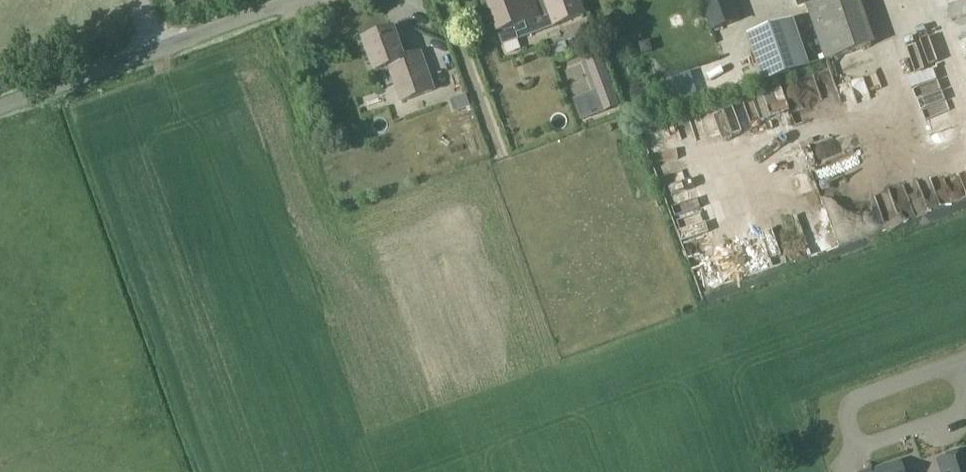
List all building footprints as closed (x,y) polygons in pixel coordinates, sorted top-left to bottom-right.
[(499,33),(523,25),(527,36),(583,16),(577,0),(521,0),(517,1),(516,0),(487,0),(499,33)] [(874,46),(858,0),(823,0),(806,6),(825,63),(874,46)] [(965,11),(962,0),(955,0),(941,4),(947,32),(965,27),(965,11)] [(704,9),(716,31),(731,24),(718,1),(704,9)] [(390,69),(402,103),(433,91),(420,53),(404,59),(394,30),(363,41),(375,74),(390,69)] [(746,51),(763,100),(812,83),(795,33),(746,51)] [(583,121),(603,113),(617,108),(600,60),(586,64),(597,94),(575,102),(583,121)] [(521,349),(524,362),(538,359),(535,346),(521,349)] [(938,463),(941,471),(965,471),(965,454),(938,463)] [(900,463),(871,471),(903,471),(900,463)]
